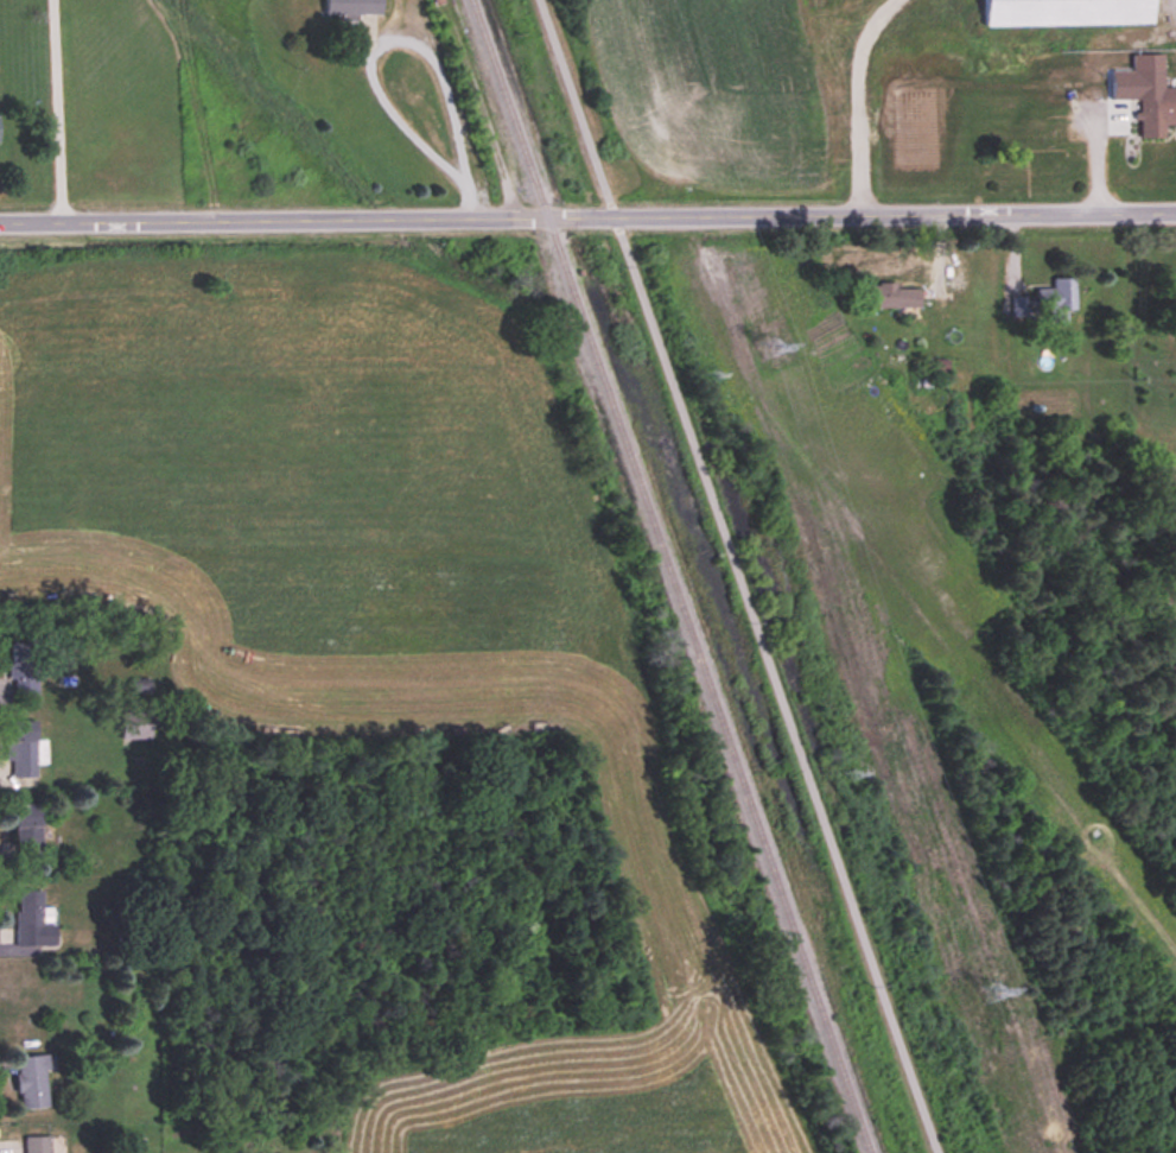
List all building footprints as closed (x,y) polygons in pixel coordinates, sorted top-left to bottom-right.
[(325,15),(382,15),(382,0),(325,0),(325,15)] [(1153,26),(1153,0),(985,0),(986,28),(1153,26)] [(1164,72),(1139,72),(1139,140),(1166,140),(1166,126),(1175,126),(1175,89),(1164,89),(1164,72)] [(1075,280),(1054,281),(1054,290),(1037,291),(1038,299),(1011,299),(1012,319),(1049,318),(1049,324),(1068,323),(1068,312),(1076,312),(1075,280)] [(897,290),(897,285),(866,285),(866,309),(921,309),(921,290),(897,290)] [(37,696),(37,643),(10,643),(10,696),(37,696)] [(151,740),(151,717),(121,717),(121,740),(151,740)] [(9,742),(8,777),(35,777),(36,722),(12,722),(12,742),(9,742)] [(15,805),(15,854),(40,854),(40,805),(15,805)] [(41,924),(41,891),(15,891),(16,947),(54,947),(54,924),(41,924)] [(16,1058),(19,1110),(48,1108),(46,1056),(16,1058)] [(49,1137),(22,1137),(22,1152),(49,1152),(49,1137)]
